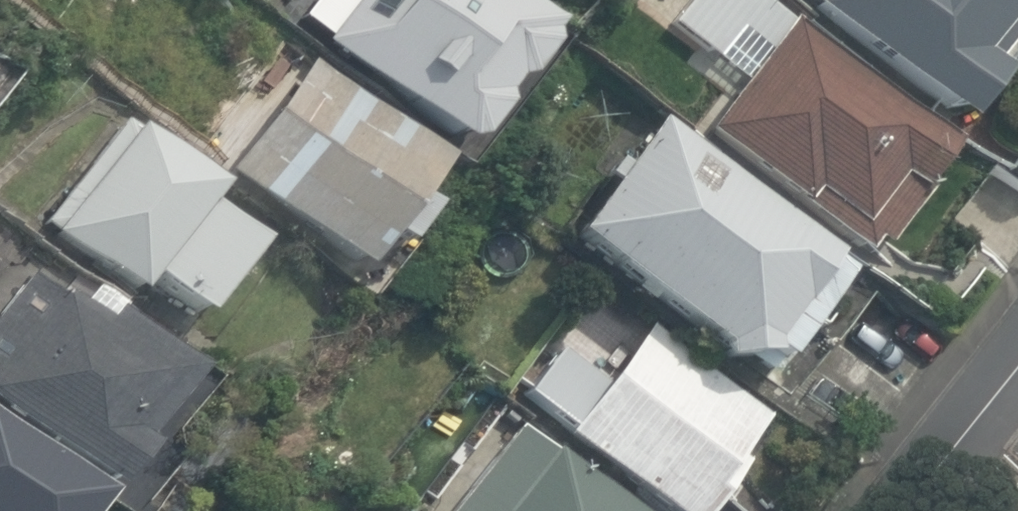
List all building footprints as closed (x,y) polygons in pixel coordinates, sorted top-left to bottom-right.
[(520,0),(358,0),(325,43),(474,154),(565,34),(520,0)] [(816,10),(978,129),(1017,76),(990,56),(1017,18),(1017,0),(823,0),(816,10)] [(798,26),(715,135),(810,207),(821,193),(870,230),(906,184),(927,200),(964,151),(798,26)] [(456,165),(315,62),(234,173),(375,275),(456,165)] [(669,124),(582,240),(730,351),(730,364),(780,362),(780,346),(847,257),(669,124)] [(228,193),(139,127),(59,235),(144,298),(157,281),(216,324),(271,250),(216,209),(228,193)] [(41,273),(0,323),(0,397),(124,499),(160,455),(150,447),(207,378),(124,310),(109,329),(41,273)] [(655,325),(571,437),(669,510),(717,510),(785,422),(655,325)] [(450,510),(640,510),(521,419),(450,510)] [(0,427),(0,510),(101,510),(105,507),(0,427)]
